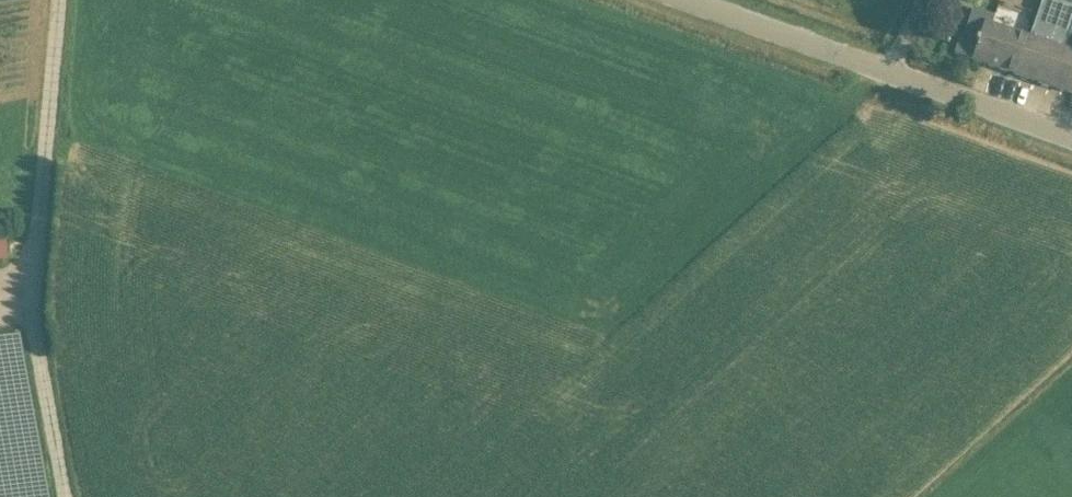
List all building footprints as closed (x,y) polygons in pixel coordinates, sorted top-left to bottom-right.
[(1031,37),(1018,75),(1021,77),(1021,79),(1027,81),(1027,79),(1071,94),(1071,52),(1069,52),(1071,44),(1071,0),(1043,0),(1031,37)] [(973,60),(1018,75),(1031,37),(993,24),(996,16),(973,9),(965,35),(962,34),(955,54),(973,60)] [(14,259),(13,240),(0,241),(0,259),(14,259)] [(16,337),(0,340),(0,496),(45,496),(16,337)]
